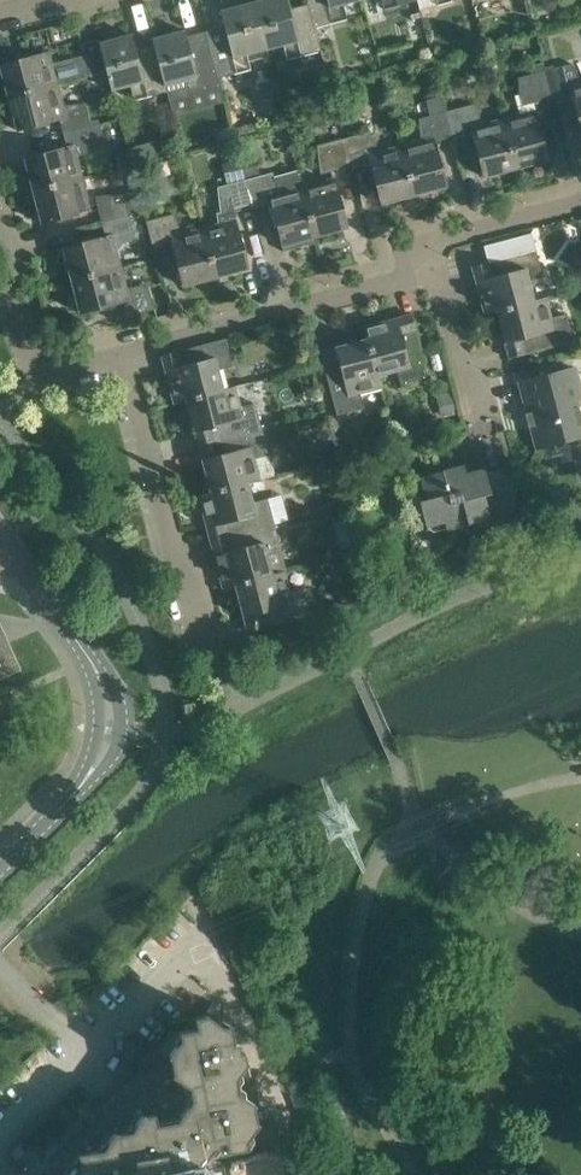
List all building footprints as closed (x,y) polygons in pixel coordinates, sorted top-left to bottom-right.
[(320,51),(307,4),(289,9),(286,0),(262,0),(253,2),(265,49),(283,44),(287,59),(320,51)] [(307,4),(320,51),(321,50),(315,26),(347,18),(344,4),(361,0),(306,0),(307,4)] [(246,54),(265,49),(253,2),(220,11),(224,26),(205,31),(220,87),(221,87),(218,77),(250,69),(246,54)] [(187,95),(220,87),(205,31),(204,31),(207,40),(189,45),(185,30),(152,38),(166,91),(167,91),(165,85),(183,80),(187,95)] [(131,34),(99,42),(106,71),(111,89),(130,84),(134,99),(166,91),(152,38),(152,39),(153,44),(135,49),(131,34)] [(99,42),(97,38),(81,43),(84,54),(51,63),(48,51),(0,64),(0,67),(8,97),(57,84),(90,75),(106,71),(99,42)] [(545,70),(552,97),(571,93),(580,132),(580,83),(572,63),(545,70)] [(552,97),(545,70),(518,77),(521,106),(552,97)] [(62,105),(57,84),(8,97),(17,130),(59,118),(63,132),(91,125),(84,102),(62,105)] [(421,140),(400,145),(413,194),(446,186),(435,143),(453,138),(446,111),(442,95),(426,100),(430,115),(419,118),(421,140)] [(483,176),(515,167),(503,119),(482,124),(473,104),(446,111),(453,138),(472,133),(483,176)] [(535,110),(503,119),(515,167),(548,159),(535,110)] [(24,158),(33,190),(82,177),(76,156),(106,144),(100,122),(91,125),(63,132),(67,146),(24,158)] [(230,126),(215,130),(218,141),(233,137),(230,126)] [(370,130),(344,137),(352,165),(369,160),(380,203),(413,194),(400,145),(379,151),(370,130)] [(320,173),(352,165),(344,137),(317,144),(320,173)] [(239,159),(222,163),(227,183),(244,178),(239,159)] [(314,235),(301,186),(297,170),(274,176),(272,171),(244,178),(252,206),(270,201),(283,250),(316,242),(314,235)] [(90,210),(82,177),(33,190),(42,223),(90,210)] [(244,178),(227,183),(217,185),(220,214),(252,206),(244,178)] [(301,186),(314,235),(347,226),(334,178),(301,186)] [(101,222),(129,214),(142,211),(137,190),(94,195),(101,222)] [(183,285),(215,277),(202,228),(182,233),(173,213),(146,220),(153,248),(172,243),(183,285)] [(135,237),(129,214),(101,222),(105,236),(63,247),(71,280),(121,267),(115,246),(135,237)] [(235,219),(202,228),(215,277),(248,268),(235,219)] [(472,266),(484,313),(546,297),(546,296),(534,299),(529,280),(543,276),(532,235),(484,248),(488,261),(472,266)] [(121,267),(71,280),(80,312),(122,301),(126,316),(155,308),(148,285),(126,287),(121,267)] [(551,317),(546,297),(484,313),(485,314),(497,311),(509,357),(573,341),(566,313),(551,317)] [(411,314),(364,326),(380,388),(381,388),(377,375),(397,370),(401,385),(428,378),(411,314)] [(360,393),(380,388),(364,326),(363,327),(366,339),(320,351),(336,415),(364,408),(360,393)] [(161,355),(174,402),(235,386),(235,385),(223,389),(217,369),(232,365),(225,338),(161,355)] [(528,414),(537,448),(580,437),(580,422),(575,398),(580,397),(573,367),(521,381),(525,396),(524,397),(528,414)] [(235,386),(174,402),(174,403),(186,399),(198,445),(262,428),(255,402),(254,403),(240,406),(235,386)] [(448,395),(439,397),(444,416),(453,413),(448,395)] [(320,396),(310,399),(314,413),(323,410),(320,396)] [(198,494),(259,478),(274,475),(262,428),(198,445),(210,491),(198,494)] [(333,462),(319,466),(322,480),(337,476),(333,462)] [(517,503),(508,469),(505,467),(485,472),(484,468),(466,473),(463,464),(420,476),(426,498),(419,500),(425,526),(444,521),(446,529),(512,512),(517,503)] [(260,479),(259,478),(198,494),(211,541),(274,524),(267,498),(253,502),(247,482),(260,479)] [(346,503),(343,493),(329,497),(332,507),(346,503)] [(341,509),(339,513),(340,517),(344,519),(349,518),(351,514),(350,509),(345,507),(341,509)] [(520,513),(517,512),(512,521),(516,535),(525,533),(520,513)] [(223,587),(284,570),(286,570),(274,524),(211,541),(223,587)] [(289,591),(284,570),(223,587),(235,584),(247,631),(311,614),(304,587),(289,591)] [(17,668),(9,650),(5,643),(1,641),(0,641),(0,676),(17,668)] [(263,1126),(255,1120),(253,1105),(258,1098),(255,1080),(250,1081),(247,1061),(245,1059),(243,1051),(240,1051),(239,1047),(234,1048),(229,1024),(223,1025),(222,1012),(223,1009),(212,1001),(203,1015),(190,1018),(190,1029),(173,1033),(158,1056),(159,1058),(151,1060),(153,1068),(140,1070),(133,1080),(135,1089),(128,1099),(118,1092),(108,1107),(99,1109),(101,1118),(90,1120),(82,1132),(82,1135),(73,1137),(74,1144),(63,1146),(53,1159),(49,1159),(51,1171),(55,1170),(62,1174),(206,1174),(197,1171),(192,1171),(191,1165),(197,1164),(200,1165),(207,1154),(213,1158),(230,1155),(229,1150),(259,1145),(265,1149),(275,1135),(273,1124),(263,1126)] [(18,1144),(9,1152),(16,1160),(25,1152),(18,1144)]
